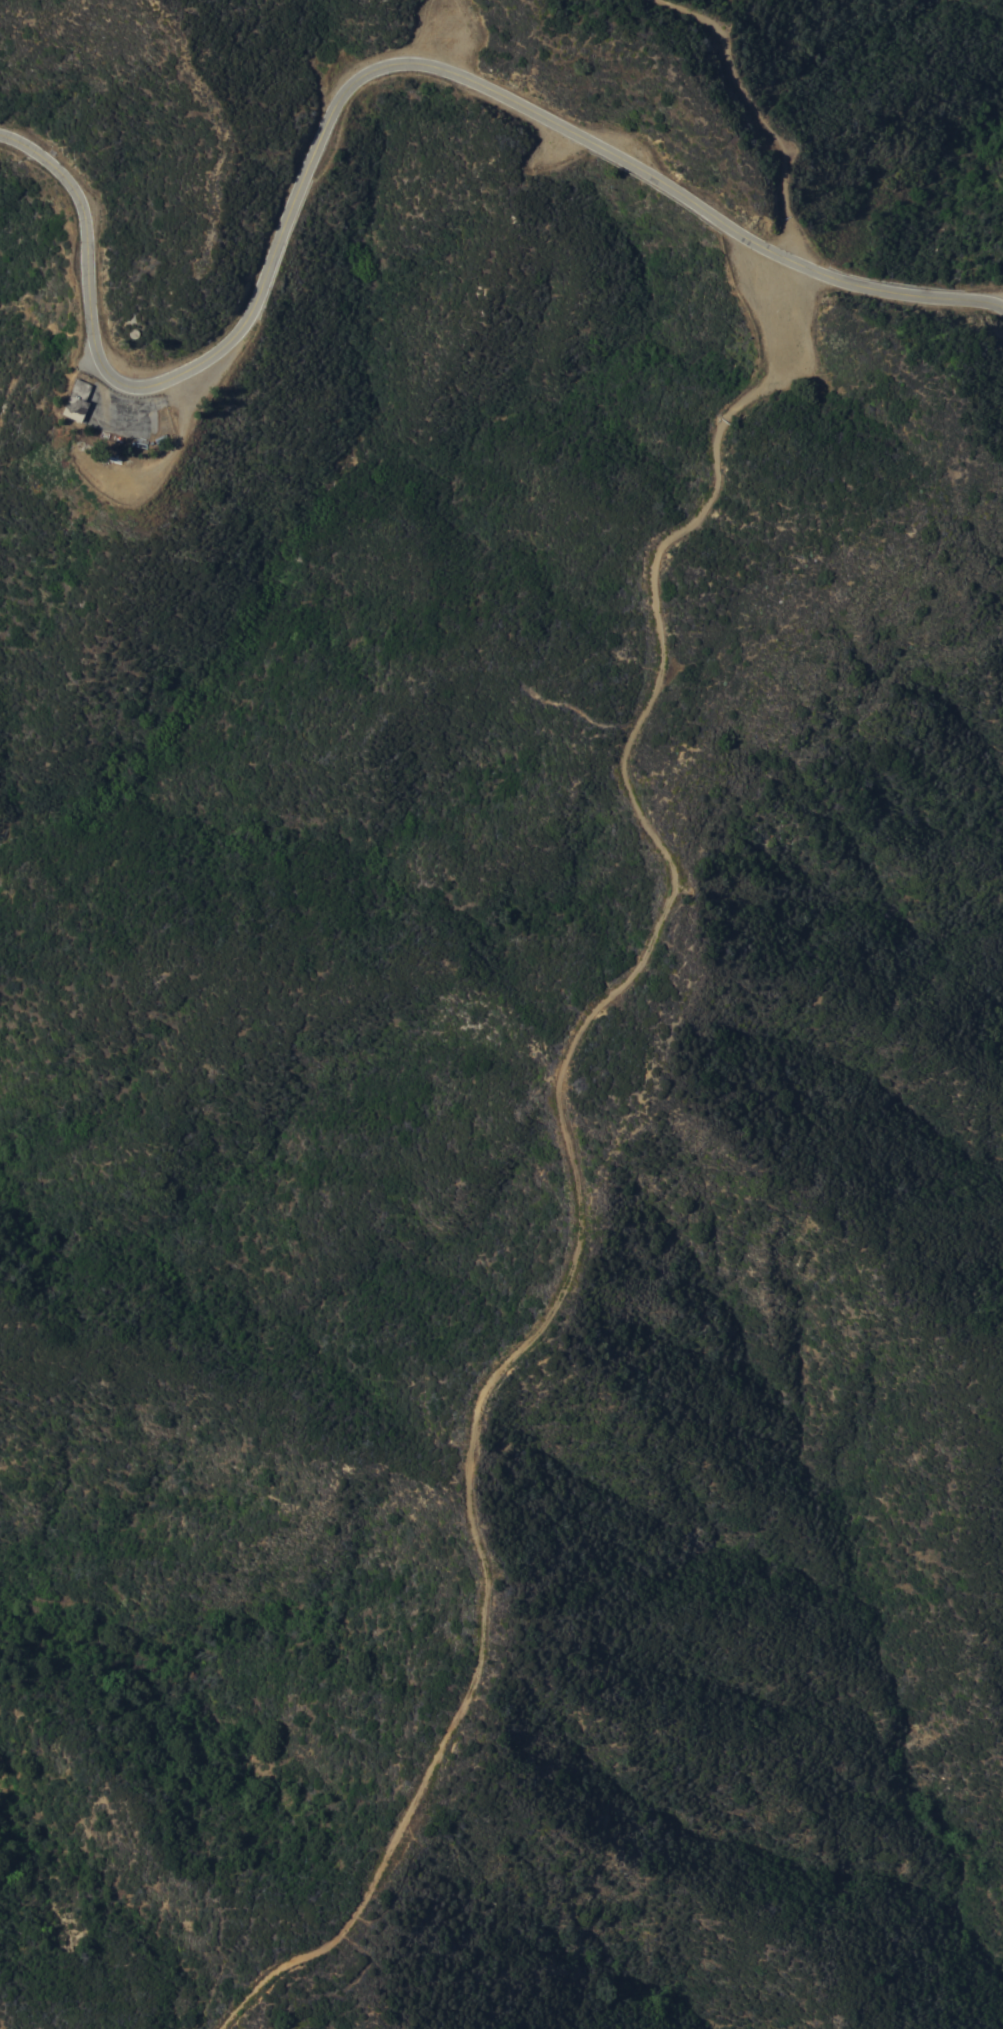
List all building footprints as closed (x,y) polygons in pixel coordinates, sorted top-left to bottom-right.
[(75,377),(91,384),(85,399),(88,400),(80,420),(61,413),(75,377)]
